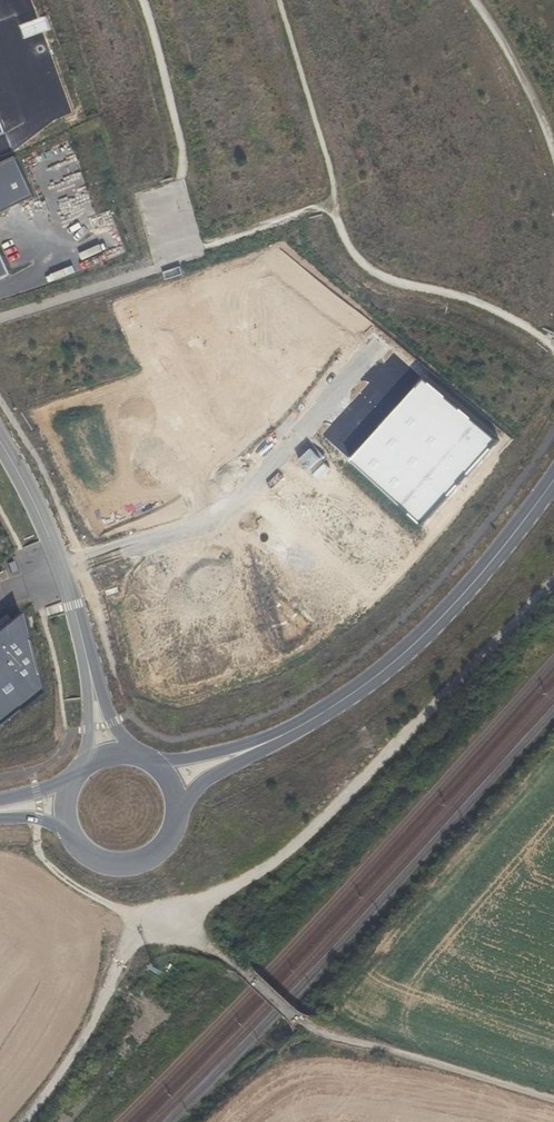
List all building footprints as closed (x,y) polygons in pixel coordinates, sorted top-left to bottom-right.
[(35,199),(16,158),(0,166),(0,215),(35,199)] [(0,248),(0,282),(13,276),(0,248)] [(165,280),(183,274),(180,266),(162,273),(165,280)] [(421,377),(348,459),(421,523),(494,441),(421,377)] [(45,701),(20,620),(0,633),(0,731),(45,701)]
